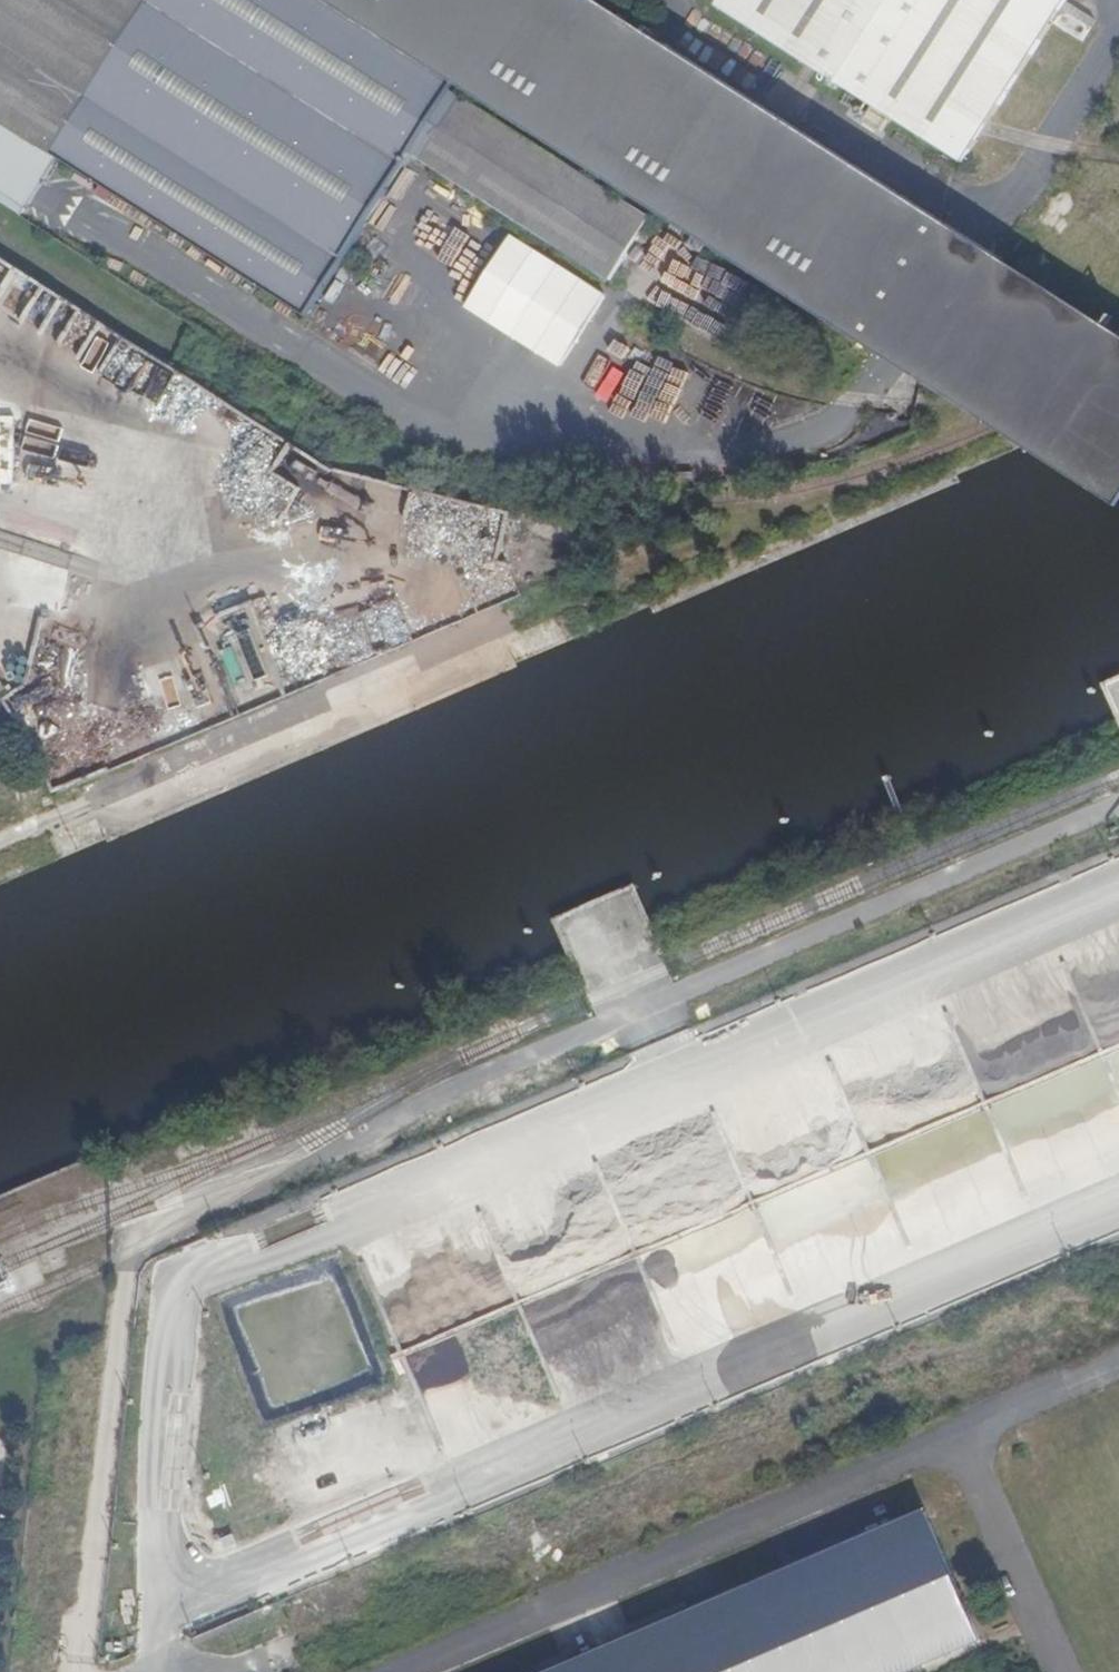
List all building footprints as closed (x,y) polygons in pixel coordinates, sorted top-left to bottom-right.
[(61,166),(64,168),(312,333),(419,159),(608,280),(649,215),(309,0),(0,0),(0,125),(61,166)] [(869,347),(949,221),(603,0),(322,0),(869,347)] [(716,9),(965,169),(989,129),(1032,57),(1070,0),(722,0),(716,9)] [(23,220),(43,192),(61,166),(0,125),(0,205),(23,220)] [(949,221),(869,347),(887,359),(953,401),(990,425),(1118,505),(1118,329),(980,240),(949,221)] [(405,647),(405,630),(360,630),(359,657),(377,657),(377,647),(405,647)] [(546,1671),(903,1671),(979,1640),(924,1510),(546,1671)]
